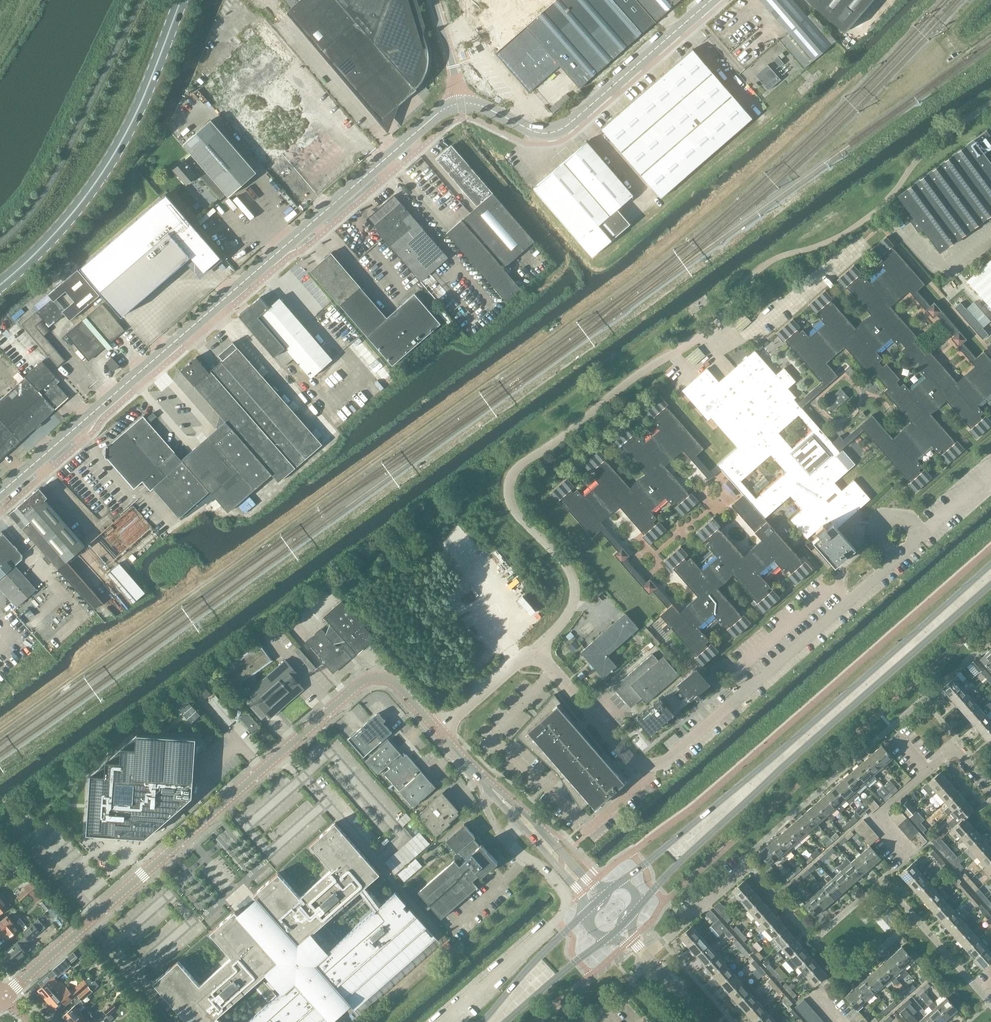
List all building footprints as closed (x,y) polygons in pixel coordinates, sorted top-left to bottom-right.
[(415,88),(338,0),(285,0),(292,7),(287,12),(382,120),(417,90),(415,88)] [(415,88),(418,86),(419,85),(421,82),(423,80),(424,77),(425,75),(426,72),(427,71),(427,70),(428,68),(428,66),(429,65),(429,62),(429,61),(429,59),(429,57),(429,54),(429,52),(429,51),(428,49),(428,48),(413,0),(338,0),(415,88)] [(503,21),(526,0),(486,0),(503,21)] [(496,53),(495,54),(496,54),(530,92),(559,66),(580,88),(587,81),(655,22),(656,23),(637,0),(556,0),(496,53)] [(656,23),(655,21),(657,20),(658,21),(660,19),(659,18),(669,10),(661,0),(637,0),(656,23)] [(669,10),(680,0),(661,0),(669,10)] [(793,0),(761,0),(789,32),(780,40),(805,68),(837,40),(812,11),(806,16),(793,0)] [(845,32),(872,0),(807,0),(845,32)] [(602,129),(661,197),(708,157),(718,148),(752,118),(693,49),(692,50),(632,103),(610,122),(602,129)] [(774,60),(780,67),(784,64),(778,56),(774,60)] [(756,75),(762,83),(768,90),(781,80),(768,65),(756,75)] [(211,120),(183,145),(191,155),(174,170),(187,185),(198,175),(220,200),(227,194),(229,197),(257,173),(211,120)] [(891,207),(904,225),(910,221),(919,232),(920,232),(923,229),(929,236),(931,240),(939,249),(940,251),(944,248),(990,214),(990,136),(987,130),(982,133),(978,136),(965,146),(898,195),(899,195),(900,197),(902,199),(891,207)] [(587,142),(533,188),(592,256),(631,223),(617,208),(633,195),(587,142)] [(478,206),(464,218),(506,266),(535,241),(452,146),(437,159),(478,206)] [(191,258),(192,257),(204,272),(221,258),(166,194),(161,198),(79,269),(99,292),(104,287),(122,308),(122,307),(149,285),(164,271),(169,277),(191,258)] [(421,281),(422,281),(426,277),(428,275),(436,268),(440,272),(447,265),(451,261),(449,258),(394,195),(367,220),(373,227),(421,282),(421,281)] [(447,234),(506,301),(521,288),(462,221),(447,234)] [(607,458),(600,450),(583,465),(590,473),(593,470),(596,473),(592,476),(599,484),(584,497),(577,489),(574,492),(571,490),(575,487),(567,478),(550,493),(558,502),(560,500),(563,504),(592,537),(600,531),(618,551),(614,554),(649,595),(653,591),(667,608),(660,614),(667,623),(662,627),(666,632),(671,627),(696,656),(694,657),(702,666),(719,651),(712,642),(708,645),(706,643),(709,640),(702,632),(718,618),(724,626),(728,623),(730,626),(727,629),(734,637),(751,622),(744,614),(742,616),(739,612),(717,587),(725,582),(732,574),(757,602),(755,604),(763,612),(780,597),(772,589),(769,592),(767,589),(770,586),(763,578),(779,565),(785,573),(789,570),(791,572),(788,575),(795,584),(812,569),(805,561),(803,562),(764,518),(789,496),(801,510),(790,520),(807,539),(815,531),(824,541),(811,552),(825,568),(839,555),(841,558),(846,554),(844,551),(851,545),(838,529),(834,525),(841,518),(844,521),(870,499),(853,480),(840,492),(833,483),(848,470),(855,464),(842,449),(863,431),(909,483),(907,485),(914,493),(932,478),(924,470),(921,473),(918,470),(922,467),(915,459),(930,446),(937,454),(940,451),(943,453),(939,457),(947,465),(964,450),(956,442),(954,443),(929,415),(938,409),(945,402),(970,430),(968,432),(975,440),(990,426),(990,424),(985,417),(981,420),(979,417),(983,414),(976,406),(990,393),(990,363),(983,353),(975,360),(962,345),(965,342),(933,305),(929,308),(916,293),(924,286),(891,249),(893,247),(885,239),(868,254),(876,262),(879,259),(882,262),(878,265),(885,272),(869,286),(863,278),(859,281),(857,278),(860,275),(853,267),(836,282),(843,290),(845,289),(870,317),(861,323),(855,330),(830,302),(832,300),(824,292),(807,307),(815,315),(818,312),(821,315),(817,318),(824,326),(809,339),(802,331),(798,334),(796,332),(799,329),(792,320),(775,335),(782,344),(784,342),(821,384),(797,404),(794,400),(796,399),(787,389),(796,382),(784,369),(776,376),(754,352),(719,382),(707,369),(701,374),(683,391),(702,413),(708,420),(712,418),(738,448),(710,473),(696,456),(703,450),(666,407),(668,405),(661,397),(644,412),(651,420),(654,417),(657,420),(653,423),(660,430),(645,444),(638,436),(635,439),(632,436),(636,433),(628,425),(611,440),(618,448),(620,447),(645,475),(636,481),(630,488),(605,460),(607,458)] [(415,295),(388,319),(340,264),(332,253),(311,271),(392,366),(413,347),(441,323),(415,295)] [(967,282),(984,302),(985,301),(990,307),(990,261),(967,282)] [(100,295),(78,269),(49,295),(51,298),(21,324),(44,351),(52,344),(36,326),(44,319),(49,326),(50,325),(64,313),(70,320),(100,295)] [(269,307),(260,297),(250,306),(240,315),(239,315),(275,357),(284,367),(295,357),(312,378),(333,359),(280,298),(269,307)] [(961,303),(955,308),(983,339),(989,334),(961,303)] [(125,331),(101,304),(67,333),(90,360),(106,347),(108,350),(113,348),(109,344),(125,331)] [(750,322),(743,314),(738,318),(730,325),(738,333),(750,322)] [(175,436),(168,442),(183,459),(228,512),(273,474),(280,481),(322,445),(233,342),(219,355),(223,360),(209,372),(196,357),(181,370),(210,404),(215,409),(226,422),(190,453),(175,436)] [(52,344),(44,351),(58,367),(66,361),(52,344)] [(692,366),(704,355),(696,346),(684,357),(692,366)] [(767,360),(773,355),(767,348),(761,353),(767,360)] [(107,363),(108,364),(114,371),(113,371),(113,372),(120,366),(119,366),(113,358),(113,357),(106,363),(107,363)] [(41,360),(24,375),(44,395),(57,409),(69,398),(68,397),(56,383),(60,380),(41,360)] [(0,397),(0,410),(25,437),(55,410),(56,410),(57,409),(44,395),(24,375),(0,397)] [(841,389),(830,398),(838,407),(849,397),(841,389)] [(215,409),(210,404),(207,407),(211,412),(215,409)] [(0,410),(0,460),(25,437),(0,410)] [(153,412),(147,419),(150,423),(157,417),(153,412)] [(106,456),(134,488),(143,481),(151,490),(154,488),(180,517),(198,501),(209,491),(143,416),(107,449),(106,456)] [(49,564),(52,561),(95,610),(103,603),(67,561),(86,546),(43,498),(28,511),(22,504),(10,514),(46,555),(44,557),(49,564)] [(18,607),(38,590),(16,566),(25,558),(1,532),(0,533),(0,587),(18,607)] [(119,563),(109,572),(108,573),(134,603),(146,593),(119,563)] [(326,633),(325,635),(333,644),(345,641),(356,654),(370,642),(374,638),(351,612),(342,601),(323,617),(330,624),(327,629),(326,633)] [(581,652),(590,662),(603,678),(616,667),(607,656),(639,628),(625,613),(581,652)] [(321,663),(324,663),(332,673),(349,658),(343,651),(341,653),(339,651),(339,647),(336,647),(320,629),(306,642),(322,659),(321,663)] [(566,636),(569,640),(574,635),(570,632),(566,636)] [(259,647),(256,649),(223,673),(234,688),(242,682),(250,677),(270,662),(259,647)] [(305,663),(311,671),(315,667),(298,648),(294,651),(305,663)] [(990,651),(980,659),(990,670),(990,671),(990,652),(990,651)] [(629,705),(631,705),(633,706),(642,698),(646,703),(679,675),(663,656),(659,661),(653,654),(617,684),(616,686),(616,690),(617,691),(628,704),(629,705)] [(972,662),(980,671),(983,669),(975,659),(972,662)] [(250,677),(242,682),(245,685),(244,686),(245,687),(246,687),(247,687),(248,687),(249,687),(250,687),(251,687),(252,687),(252,686),(253,687),(249,691),(247,693),(252,698),(247,702),(261,719),(266,714),(269,718),(276,713),(279,710),(301,691),(303,689),(301,686),(298,683),(302,679),(286,661),(285,660),(273,670),(256,685),(256,684),(256,683),(256,682),(255,682),(255,681),(255,680),(254,680),(254,679),(253,679),(253,678),(252,678),(251,678),(251,677),(250,677)] [(681,681),(660,699),(672,714),(674,712),(693,695),(694,696),(697,700),(701,696),(698,693),(701,691),(708,685),(694,669),(681,681)] [(988,680),(990,678),(990,677),(983,669),(980,671),(988,680)] [(581,680),(585,676),(582,671),(577,676),(581,680)] [(941,691),(941,692),(943,695),(945,695),(947,694),(950,698),(962,688),(968,682),(966,680),(964,680),(962,681),(957,675),(954,678),(942,688),(943,689),(941,691)] [(195,687),(196,688),(205,699),(211,694),(200,683),(195,687)] [(951,699),(949,700),(949,701),(951,704),(953,704),(954,703),(958,707),(970,697),(976,691),(973,687),(966,693),(962,688),(950,698),(951,699)] [(211,699),(208,702),(229,726),(236,719),(215,695),(214,697),(211,694),(208,697),(211,699)] [(564,776),(561,779),(581,810),(590,802),(595,808),(608,797),(617,789),(610,782),(619,775),(605,759),(554,694),(516,737),(552,769),(555,766),(564,776)] [(175,705),(192,723),(201,714),(185,697),(175,705)] [(958,707),(966,716),(978,706),(970,697),(958,707)] [(672,714),(660,699),(638,717),(642,722),(648,729),(657,721),(660,724),(672,714)] [(965,719),(967,722),(969,722),(970,721),(974,725),(990,711),(990,710),(990,704),(990,702),(981,710),(978,706),(966,716),(967,717),(965,718),(965,719)] [(240,717),(254,733),(261,727),(247,711),(240,717)] [(974,725),(982,735),(990,727),(990,711),(974,725)] [(375,715),(348,739),(363,757),(392,732),(383,723),(385,721),(380,715),(380,714),(378,714),(377,714),(376,715),(375,715)] [(982,735),(990,743),(990,727),(982,735)] [(87,834),(146,838),(192,797),(196,738),(137,735),(91,775),(87,834)] [(436,787),(425,775),(407,754),(404,757),(389,740),(365,761),(372,770),(377,775),(388,765),(390,768),(384,774),(413,807),(436,787)] [(882,745),(872,753),(883,766),(886,769),(889,766),(886,763),(893,757),(882,745)] [(872,753),(863,762),(874,774),(883,766),(872,753)] [(863,762),(853,770),(864,782),(874,774),(863,762)] [(853,770),(844,778),(855,791),(864,782),(853,770)] [(928,783),(923,788),(927,793),(931,797),(937,792),(949,781),(941,772),(928,783)] [(908,775),(907,775),(902,780),(905,783),(911,778),(908,775)] [(835,786),(846,799),(849,803),(859,795),(855,791),(844,778),(835,786)] [(884,785),(889,791),(892,795),(898,789),(890,780),(884,785)] [(937,792),(945,802),(958,791),(949,781),(937,792)] [(825,795),(836,807),(841,812),(844,809),(840,804),(846,799),(835,786),(825,795)] [(892,795),(889,791),(883,797),(886,800),(892,795)] [(949,806),(944,811),(949,816),(951,814),(950,814),(953,811),(966,800),(958,791),(945,802),(949,806)] [(419,814),(421,817),(419,818),(436,838),(451,825),(450,823),(459,814),(442,794),(419,814)] [(816,803),(827,816),(832,822),(835,819),(830,813),(836,807),(825,795),(816,803)] [(865,802),(869,807),(873,811),(879,806),(872,797),(865,802)] [(954,817),(948,823),(953,828),(962,820),(965,817),(965,818),(974,810),(966,800),(953,811),(950,814),(951,814),(954,817)] [(907,802),(902,806),(901,807),(910,817),(916,812),(915,811),(907,802)] [(816,803),(806,811),(818,824),(827,816),(816,803)] [(873,811),(869,807),(865,811),(869,815),(873,811)] [(890,816),(894,821),(903,813),(899,809),(890,816)] [(910,817),(913,820),(918,826),(921,824),(922,823),(921,823),(925,819),(916,810),(915,811),(916,812),(910,817)] [(801,814),(796,818),(797,820),(808,832),(811,830),(814,830),(821,828),(818,824),(806,811),(802,815),(801,814)] [(894,821),(898,826),(907,818),(903,813),(894,821)] [(855,817),(849,822),(852,826),(858,820),(855,817)] [(962,820),(953,828),(961,838),(973,827),(965,818),(965,817),(962,820)] [(898,826),(902,830),(911,823),(907,818),(898,826)] [(854,828),(860,834),(869,825),(864,819),(854,828)] [(797,820),(788,828),(799,841),(808,832),(797,820)] [(852,826),(849,822),(843,828),(846,831),(852,826)] [(200,985),(179,961),(154,983),(188,1021),(211,1021),(213,1020),(215,1021),(224,1021),(218,1016),(280,961),(296,979),(247,1021),(334,1021),(331,1019),(349,1003),(353,1008),(435,936),(410,908),(407,910),(393,894),(380,906),(365,887),(380,874),(335,823),(310,845),(332,870),(300,897),(279,873),(254,895),(257,899),(248,907),(239,915),(235,911),(210,933),(232,958),(200,985)] [(902,830),(906,835),(915,827),(911,823),(902,830)] [(454,855),(454,861),(418,892),(441,919),(478,887),(472,881),(479,875),(481,877),(497,862),(481,844),(479,846),(473,839),(475,837),(464,824),(446,841),(457,853),(454,855)] [(921,824),(918,826),(924,833),(927,830),(921,824)] [(860,834),(865,839),(874,831),(869,825),(860,834)] [(906,835),(910,839),(919,832),(915,827),(906,835)] [(961,838),(969,847),(982,836),(973,827),(961,838)] [(788,828),(778,836),(789,849),(791,851),(794,849),(792,846),(799,841),(788,828)] [(851,831),(845,837),(848,840),(854,835),(851,831)] [(865,839),(870,845),(879,837),(874,831),(865,839)] [(941,831),(937,834),(941,839),(945,835),(941,831)] [(910,839),(914,844),(923,836),(919,832),(910,839)] [(420,833),(385,863),(395,875),(431,845),(420,833)] [(836,833),(830,839),(833,842),(839,837),(836,833)] [(932,836),(929,839),(935,845),(937,842),(941,839),(937,834),(935,833),(932,836)] [(768,843),(768,844),(769,845),(780,857),(784,861),(787,858),(786,856),(791,851),(789,849),(778,836),(777,837),(776,837),(773,840),(772,840),(768,843)] [(923,836),(914,844),(918,849),(927,841),(923,836)] [(973,860),(977,856),(990,845),(982,836),(969,847),(965,851),(973,860)] [(848,840),(845,837),(839,842),(842,845),(848,840)] [(833,842),(830,839),(824,844),(827,848),(833,842)] [(937,842),(935,845),(940,851),(943,848),(937,842)] [(780,857),(769,845),(759,853),(770,866),(780,857)] [(870,845),(860,854),(872,866),(881,858),(870,845)] [(982,869),(990,861),(990,847),(990,845),(977,856),(981,861),(977,864),(982,869)] [(832,848),(826,853),(829,856),(835,851),(832,848)] [(817,850),(811,855),(814,859),(820,853),(817,850)] [(931,854),(937,860),(940,857),(935,851),(931,854)] [(829,856),(826,853),(820,858),(823,862),(829,856)] [(860,854),(851,862),(862,874),(872,866),(860,854)] [(814,859),(811,855),(805,861),(808,864),(814,859)] [(946,858),(951,864),(954,861),(949,855),(946,858)] [(843,863),(839,867),(842,870),(853,883),(857,879),(858,880),(860,880),(863,878),(863,876),(862,875),(862,874),(851,862),(847,857),(842,862),(843,863)] [(940,857),(937,860),(942,865),(945,863),(940,857)] [(221,859),(217,863),(233,882),(238,878),(221,859)] [(900,874),(909,884),(921,872),(917,868),(922,864),(917,859),(900,874)] [(416,860),(398,875),(405,883),(423,867),(416,860)] [(954,861),(951,864),(957,870),(960,867),(954,861)] [(990,878),(990,861),(982,869),(990,879),(990,878)] [(814,864),(807,869),(810,873),(816,867),(814,864)] [(799,866),(792,872),(795,875),(802,870),(799,866)] [(917,893),(929,882),(934,878),(926,868),(921,872),(909,884),(917,893)] [(810,873),(807,869),(801,875),(804,878),(810,873)] [(948,872),(953,878),(956,875),(951,869),(948,872)] [(207,870),(203,875),(220,894),(224,890),(207,870)] [(842,870),(832,878),(844,891),(853,883),(842,870)] [(795,875),(792,872),(786,877),(789,881),(795,875)] [(962,876),(967,882),(970,879),(965,873),(962,876)] [(828,882),(823,887),(834,899),(838,896),(840,896),(844,893),(843,891),(844,891),(832,878),(829,875),(825,878),(828,882)] [(956,875),(953,878),(959,884),(962,881),(956,875)] [(26,888),(18,895),(21,899),(37,885),(32,879),(25,886),(26,888)] [(970,879),(967,882),(973,888),(976,885),(970,879)] [(732,891),(741,901),(753,890),(745,880),(732,891)] [(797,884),(795,881),(788,886),(791,890),(797,884)] [(819,891),(814,895),(825,908),(834,899),(823,887),(818,882),(814,885),(819,891)] [(917,893),(925,902),(938,891),(929,882),(917,893)] [(38,886),(30,892),(37,900),(44,893),(38,886)] [(933,912),(946,901),(950,897),(942,887),(938,891),(925,902),(933,912)] [(964,890),(970,897),(973,894),(967,888),(964,890)] [(741,901),(749,910),(761,899),(753,890),(741,901)] [(978,894),(984,901),(987,898),(982,892),(978,894)] [(973,894),(970,897),(975,903),(978,900),(973,894)] [(825,908),(814,895),(804,903),(815,916),(825,908)] [(9,907),(0,897),(0,914),(9,907)] [(749,910),(757,919),(770,908),(761,899),(749,910)] [(933,912),(942,921),(954,910),(946,901),(933,912)] [(719,902),(713,907),(717,910),(722,917),(725,914),(728,912),(719,902)] [(981,909),(986,916),(989,913),(984,906),(981,909)] [(762,932),(765,929),(778,918),(770,908),(757,919),(761,924),(756,929),(760,934),(762,932)] [(942,922),(940,924),(944,928),(946,926),(950,931),(962,919),(965,917),(957,908),(954,910),(942,921),(942,922)] [(710,910),(706,914),(713,923),(718,919),(710,910)] [(725,914),(722,917),(727,923),(731,920),(725,914)] [(11,920),(10,918),(7,916),(0,922),(0,938),(2,936),(2,937),(3,938),(4,938),(4,939),(5,939),(6,939),(7,939),(8,939),(9,938),(10,938),(10,937),(19,930),(25,925),(18,917),(15,917),(11,920)] [(765,929),(762,932),(765,936),(767,936),(769,934),(774,938),(786,927),(778,918),(765,929)] [(38,919),(33,924),(40,932),(45,927),(38,919)] [(950,931),(958,940),(971,929),(962,919),(950,931)] [(719,920),(711,926),(714,929),(719,936),(724,932),(727,929),(722,922),(719,920)] [(6,953),(15,963),(27,953),(21,947),(29,940),(30,941),(41,932),(40,932),(33,924),(23,933),(25,936),(12,947),(12,948),(6,953)] [(680,937),(688,946),(701,935),(692,926),(680,937)] [(733,930),(739,936),(742,933),(736,927),(733,930)] [(774,938),(782,948),(794,937),(786,927),(774,938)] [(727,929),(724,932),(730,938),(733,935),(727,929)] [(958,940),(966,949),(979,938),(971,929),(958,940)] [(742,933),(739,936),(744,942),(747,939),(742,933)] [(966,949),(975,959),(987,948),(990,944),(990,943),(984,934),(979,938),(966,949)] [(688,946),(696,956),(709,945),(701,935),(688,946)] [(782,948),(778,951),(786,961),(790,957),(803,946),(794,937),(782,948)] [(735,944),(740,951),(744,948),(738,941),(735,944)] [(974,962),(977,965),(980,965),(983,968),(990,961),(990,952),(990,944),(987,948),(975,959),(974,962)] [(696,956),(705,965),(717,954),(709,945),(696,956)] [(750,948),(755,954),(758,952),(753,945),(750,948)] [(795,970),(798,966),(811,955),(803,946),(790,957),(786,961),(795,970)] [(902,946),(893,955),(904,967),(909,963),(914,968),(918,964),(913,959),(902,946)] [(91,948),(87,952),(92,958),(97,955),(91,948)] [(744,948),(740,951),(746,957),(749,954),(744,948)] [(717,954),(705,965),(708,970),(707,971),(707,972),(709,975),(711,975),(712,974),(713,975),(726,964),(730,960),(725,954),(723,956),(720,952),(717,954)] [(758,952),(755,954),(761,961),(764,958),(758,952)] [(802,971),(797,976),(801,981),(806,976),(819,965),(811,955),(798,966),(802,971)] [(893,955),(883,963),(894,976),(899,972),(904,978),(909,973),(904,967),(893,955)] [(65,959),(50,973),(54,978),(57,975),(58,976),(70,965),(65,959)] [(751,963),(757,969),(760,966),(755,960),(751,963)] [(768,960),(763,964),(766,967),(772,973),(775,971),(770,965),(771,963),(768,960)] [(883,963),(874,971),(885,984),(890,980),(895,985),(899,981),(894,976),(883,963)] [(721,983),(721,984),(734,973),(726,964),(713,975),(717,979),(715,980),(715,982),(718,985),(719,985),(721,983)] [(819,965),(806,976),(815,985),(828,974),(819,965)] [(760,966),(757,969),(762,976),(766,973),(760,966)] [(775,971),(772,973),(777,980),(780,977),(775,971)] [(874,971),(864,979),(876,992),(885,984),(874,971)] [(47,999),(64,984),(61,981),(59,983),(54,978),(50,973),(39,983),(42,987),(39,990),(39,992),(41,995),(43,995),(47,999)] [(721,984),(729,993),(742,982),(734,973),(721,984)] [(919,979),(920,980),(922,982),(928,976),(925,973),(919,979)] [(742,982),(729,993),(733,997),(731,998),(731,1000),(735,1005),(738,1003),(750,992),(753,989),(749,985),(749,983),(746,979),(745,980),(742,982)] [(768,982),(773,988),(777,985),(771,979),(768,982)] [(864,979),(855,988),(866,1000),(876,992),(864,979)] [(70,992),(75,997),(89,985),(84,980),(70,992)] [(928,982),(921,988),(924,991),(930,985),(928,982)] [(783,986),(788,992),(791,989),(786,983),(783,986)] [(67,988),(64,984),(47,999),(49,1002),(49,1004),(52,1007),(54,1007),(55,1008),(65,999),(69,1003),(75,998),(67,988)] [(913,984),(906,990),(909,993),(915,988),(913,984)] [(777,985),(773,988),(779,994),(782,991),(777,985)] [(88,987),(78,995),(82,1000),(92,992),(88,987)] [(855,988),(845,996),(855,1007),(858,1011),(863,1007),(861,1004),(866,1000),(855,988)] [(924,991),(921,988),(915,993),(918,996),(924,991)] [(750,992),(738,1003),(746,1012),(759,1001),(762,998),(765,996),(760,991),(758,993),(754,989),(753,989),(750,992)] [(791,989),(788,992),(794,998),(797,995),(791,989)] [(909,993),(906,990),(900,995),(903,999),(909,993)] [(788,997),(783,1002),(788,1008),(786,1009),(787,1010),(790,1007),(790,1006),(793,1003),(788,997)] [(947,997),(937,1005),(948,1018),(958,1010),(947,997)] [(796,1007),(800,1011),(809,1003),(805,999),(796,1007)] [(909,999),(902,1004),(905,1007),(911,1002),(909,999)] [(63,1016),(66,1020),(65,1021),(76,1021),(88,1012),(88,1011),(89,1010),(84,1005),(81,1001),(63,1016)] [(746,1012),(754,1021),(771,1007),(767,1003),(763,1006),(759,1001),(746,1012)] [(894,1001),(888,1006),(890,1010),(897,1004),(894,1001)] [(928,1014),(935,1021),(944,1021),(948,1018),(937,1005),(933,1001),(928,1005),(932,1010),(928,1014)] [(800,1011),(803,1016),(812,1008),(809,1003),(800,1011)] [(113,1004),(104,1012),(108,1016),(110,1014),(117,1008),(113,1004)] [(905,1007),(902,1004),(896,1010),(899,1013),(905,1007)] [(130,1011),(136,1017),(142,1011),(137,1005),(130,1011)] [(890,1010),(888,1006),(881,1012),(884,1015),(890,1010)] [(754,1021),(773,1021),(775,1020),(771,1016),(774,1013),(774,1011),(771,1007),(754,1021)] [(846,1016),(850,1021),(860,1012),(858,1011),(855,1007),(846,1016)] [(900,1012),(903,1016),(902,1016),(907,1021),(918,1021),(905,1007),(900,1012)] [(803,1016),(807,1020),(816,1012),(812,1008),(803,1016)] [(76,1021),(94,1021),(96,1020),(95,1020),(88,1012),(76,1021)] [(809,1021),(813,1021),(820,1016),(816,1012),(807,1020),(809,1021)] [(864,1017),(860,1012),(850,1021),(851,1021),(859,1021),(864,1017)] [(918,1021),(935,1021),(928,1014),(918,1021)]
